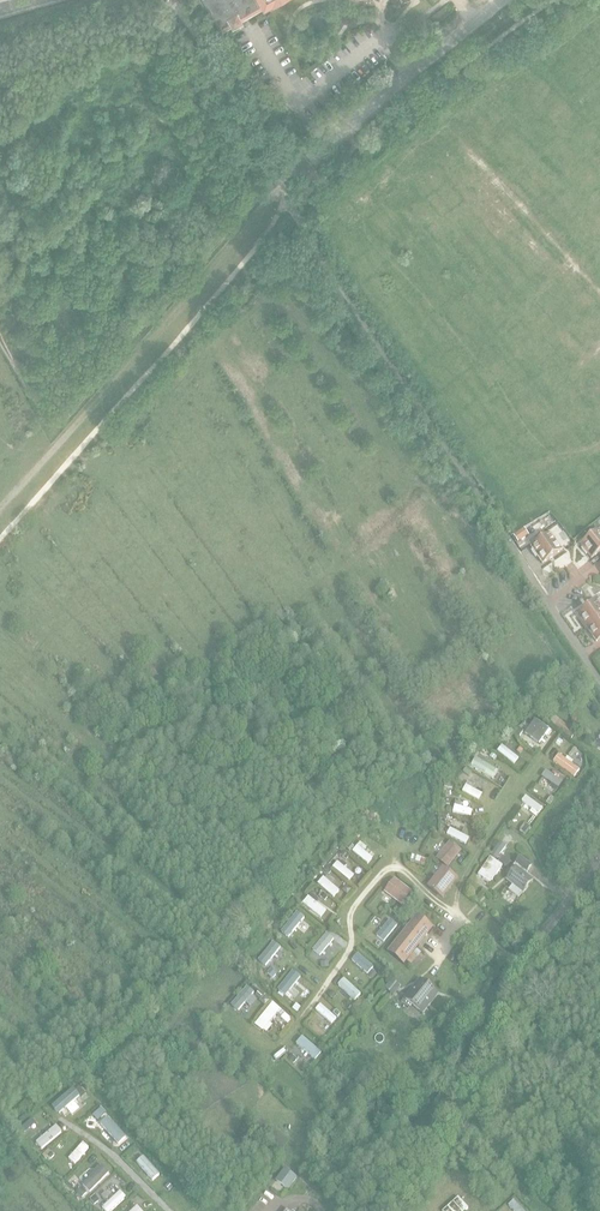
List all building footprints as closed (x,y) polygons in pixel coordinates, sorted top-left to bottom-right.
[(219,27),(259,4),(256,0),(203,0),(219,27)] [(524,529),(514,536),(518,542),(528,535),(524,529)] [(581,543),(583,546),(581,547),(586,553),(588,552),(591,557),(599,550),(599,529),(581,543)] [(551,534),(531,547),(533,550),(531,551),(532,552),(535,557),(537,556),(542,564),(559,552),(562,550),(551,534)] [(577,615),(581,620),(587,628),(599,619),(599,599),(581,612),(577,615)] [(587,628),(596,642),(599,639),(599,619),(587,628)] [(556,716),(551,722),(572,741),(578,734),(556,716)] [(552,731),(535,719),(525,733),(539,743),(544,735),(547,737),(552,731)] [(509,743),(504,747),(514,760),(519,756),(515,751),(517,749),(514,745),(511,746),(509,743)] [(498,771),(475,758),(471,765),(493,779),(498,771)] [(563,782),(546,770),(541,776),(552,783),(550,786),(556,791),(558,788),(563,782)] [(462,791),(479,800),(482,793),(473,788),(474,785),(467,781),(462,791)] [(542,808),(526,796),(522,801),(532,809),(530,812),(536,816),(542,808)] [(453,812),(468,815),(470,809),(461,806),(461,803),(455,801),(453,812)] [(525,824),(519,831),(525,836),(531,828),(525,824)] [(469,838),(450,828),(447,834),(466,844),(469,838)] [(360,842),(353,851),(368,863),(372,857),(363,850),(366,847),(360,842)] [(438,860),(448,867),(461,850),(451,843),(438,860)] [(499,843),(491,853),(498,857),(505,847),(499,843)] [(426,867),(428,855),(421,853),(420,858),(412,856),(411,863),(421,865),(421,866),(426,867)] [(479,873),(491,882),(503,864),(491,856),(479,873)] [(522,892),(523,892),(533,879),(525,873),(532,865),(521,856),(514,865),(516,867),(507,879),(513,884),(509,889),(518,897),(522,892)] [(338,861),(334,867),(349,879),(354,873),(346,867),(348,863),(342,858),(339,862),(338,861)] [(428,884),(443,896),(457,877),(442,865),(428,884)] [(323,877),(318,883),(333,897),(339,891),(331,884),(333,881),(329,877),(327,880),(323,877)] [(383,891),(399,904),(408,893),(392,879),(383,891)] [(304,902),(320,914),(325,908),(316,901),(318,899),(310,892),(307,895),(308,896),(304,902)] [(388,950),(404,963),(434,925),(418,912),(388,950)] [(311,929),(294,915),(290,920),(306,935),(311,929)] [(380,948),(390,934),(384,929),(382,933),(379,931),(373,938),(376,940),(374,943),(380,948)] [(405,996),(423,1011),(438,992),(420,978),(405,996)] [(394,981),(389,987),(395,993),(400,987),(394,981)] [(276,1183),(288,1191),(296,1178),(285,1171),(276,1183)] [(468,1208),(458,1197),(443,1210),(465,1210),(468,1208)] [(513,1200),(508,1205),(514,1210),(524,1210),(513,1200)]
